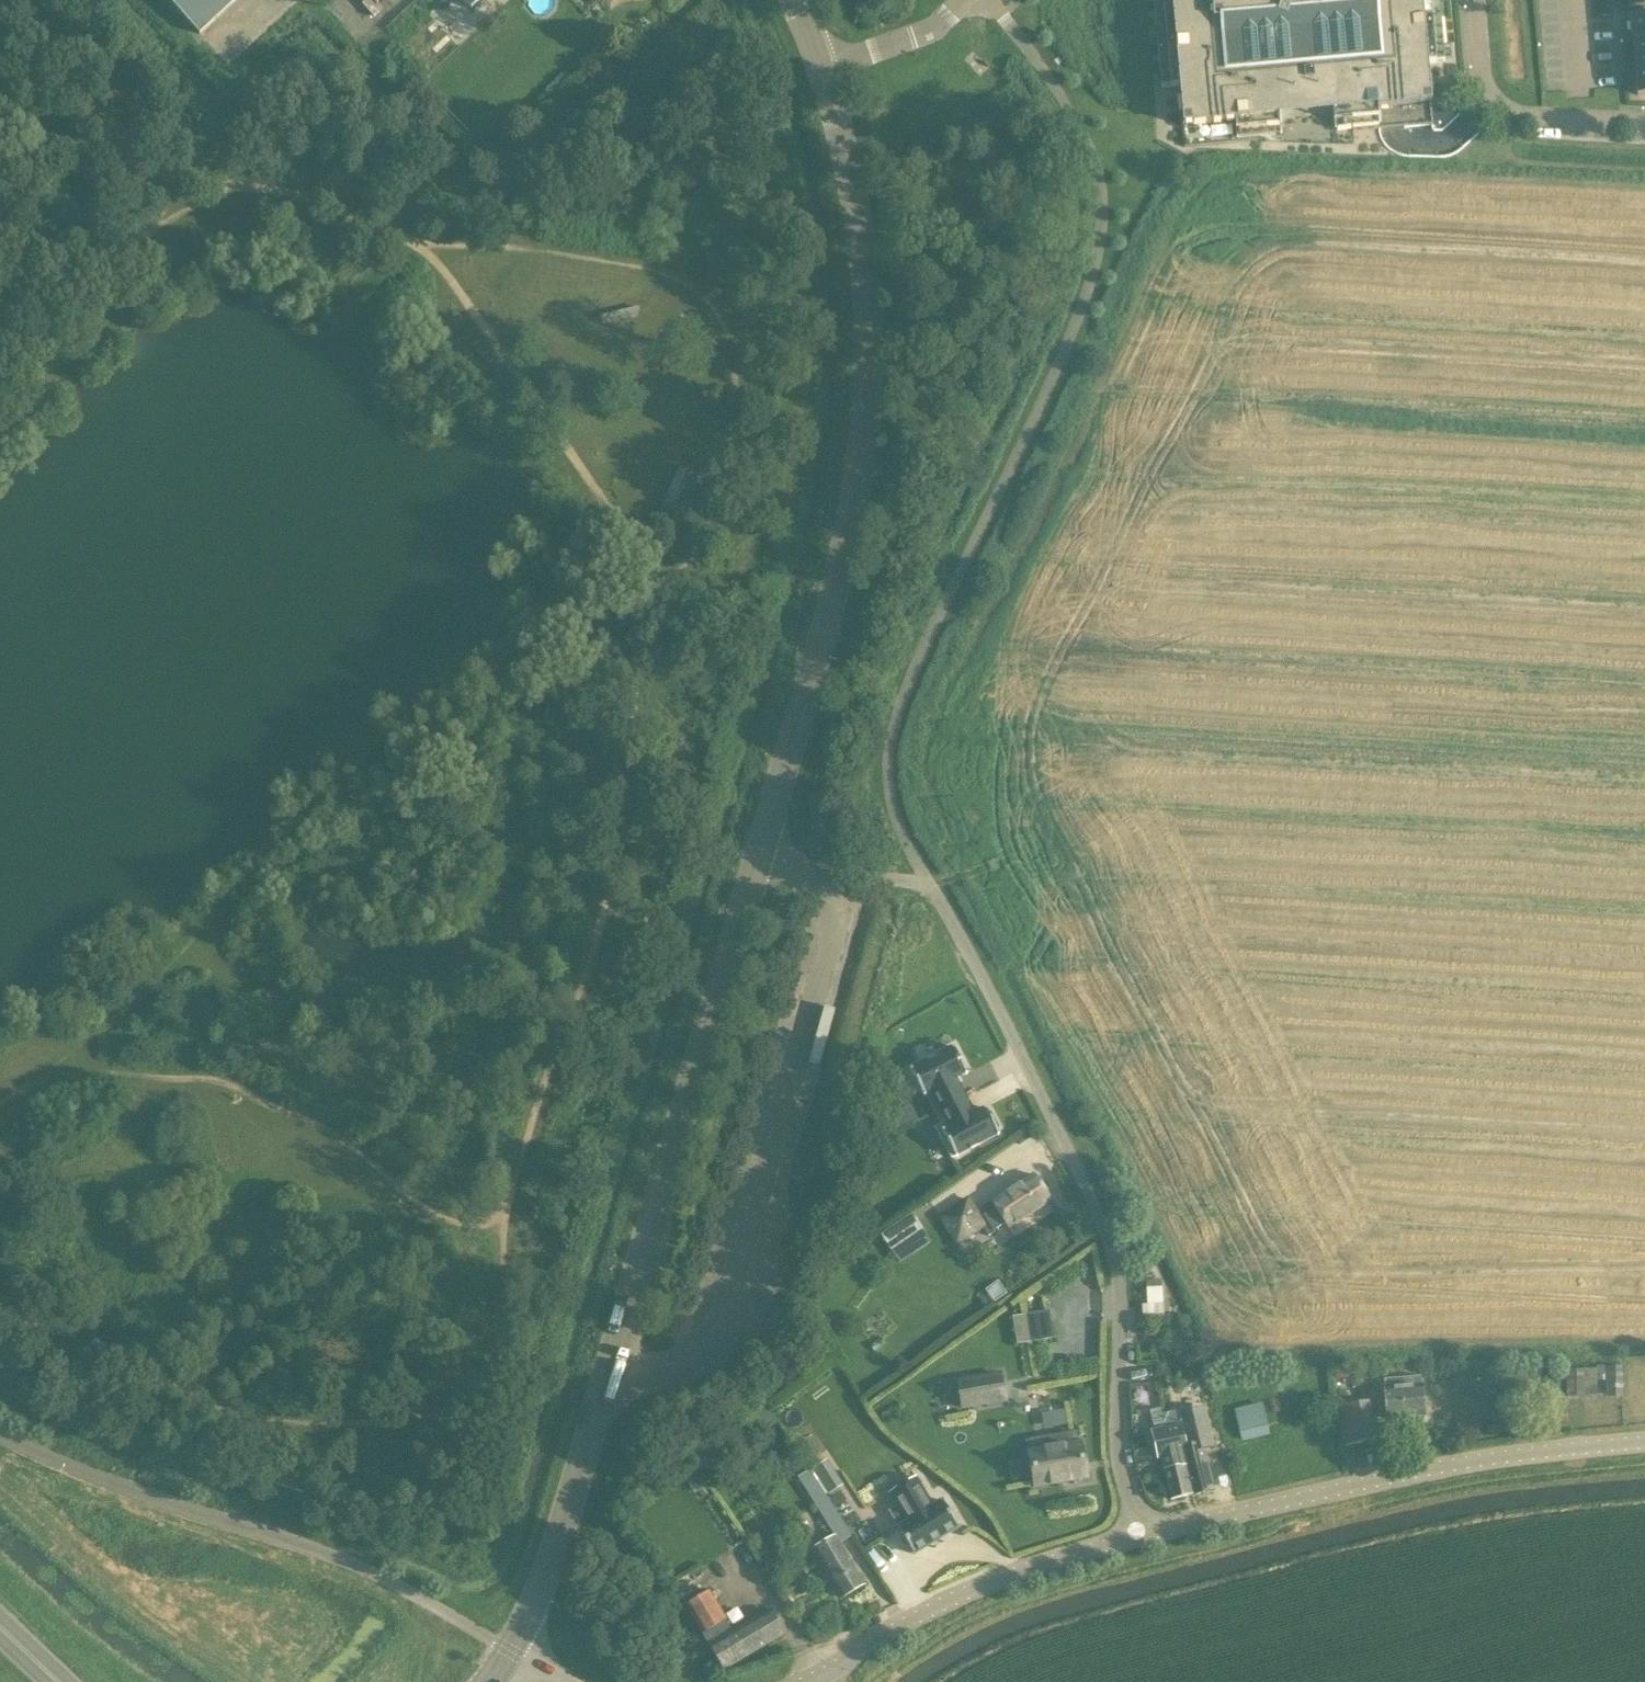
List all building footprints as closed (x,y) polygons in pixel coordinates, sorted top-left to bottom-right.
[(200,35),(237,0),(168,0),(200,35)] [(472,8),(481,0),(464,0),(472,8)] [(1178,86),(1183,125),(1235,120),(1236,138),(1282,134),(1280,116),(1333,111),(1335,129),(1380,125),(1379,108),(1431,103),(1428,64),(1445,62),(1441,16),(1434,17),(1433,3),(1439,2),(1439,0),(1154,0),(1161,88),(1178,86)] [(1630,9),(1644,7),(1644,0),(1629,0),(1630,9)] [(1633,44),(1644,43),(1644,16),(1630,17),(1633,44)] [(1644,70),(1644,43),(1633,44),(1635,70),(1644,70)] [(1635,70),(1637,96),(1644,95),(1644,70),(1635,70)] [(935,1121),(953,1112),(944,1091),(964,1080),(950,1055),(906,1077),(935,1121)] [(959,1163),(1005,1133),(1004,1128),(1000,1122),(995,1122),(990,1115),(963,1130),(953,1112),(935,1121),(946,1138),(944,1139),(959,1163)] [(996,1230),(996,1229),(1005,1222),(1009,1228),(1051,1201),(1033,1175),(981,1209),(985,1215),(982,1217),(968,1197),(938,1217),(956,1246),(983,1229),(988,1236),(996,1230)] [(894,1248),(924,1228),(914,1214),(884,1234),(894,1248)] [(1146,1303),(1142,1303),(1143,1316),(1164,1315),(1164,1303),(1162,1303),(1161,1287),(1145,1287),(1146,1303)] [(1032,1342),(1054,1338),(1050,1310),(1028,1314),(1032,1342)] [(1614,1364),(1606,1367),(1595,1366),(1596,1368),(1565,1370),(1566,1396),(1586,1397),(1586,1394),(1596,1393),(1596,1382),(1606,1381),(1607,1397),(1624,1398),(1614,1364)] [(964,1408),(1007,1400),(1003,1375),(959,1382),(964,1408)] [(1423,1415),(1421,1385),(1420,1377),(1384,1381),(1387,1419),(1423,1415)] [(1336,1406),(1343,1445),(1376,1439),(1368,1400),(1336,1406)] [(1260,1403),(1234,1410),(1242,1440),(1269,1433),(1260,1403)] [(1183,1446),(1194,1492),(1212,1487),(1203,1450),(1215,1447),(1206,1406),(1179,1413),(1179,1410),(1161,1414),(1161,1411),(1151,1414),(1155,1430),(1164,1428),(1182,1424),(1188,1445),(1183,1446)] [(1170,1497),(1194,1492),(1183,1446),(1188,1445),(1182,1424),(1164,1428),(1155,1430),(1151,1431),(1157,1457),(1160,1457),(1164,1469),(1163,1469),(1170,1497)] [(1077,1433),(1032,1441),(1034,1452),(1030,1452),(1035,1487),(1089,1478),(1083,1443),(1079,1444),(1077,1433)] [(827,1459),(813,1468),(826,1487),(839,1478),(827,1459)] [(812,1550),(842,1598),(864,1584),(839,1544),(852,1536),(810,1470),(799,1477),(836,1535),(812,1550)] [(941,1499),(931,1505),(914,1477),(888,1493),(906,1521),(896,1527),(913,1554),(957,1527),(941,1499)] [(710,1648),(712,1647),(725,1669),(784,1634),(770,1611),(733,1633),(710,1592),(686,1605),(710,1648)]
